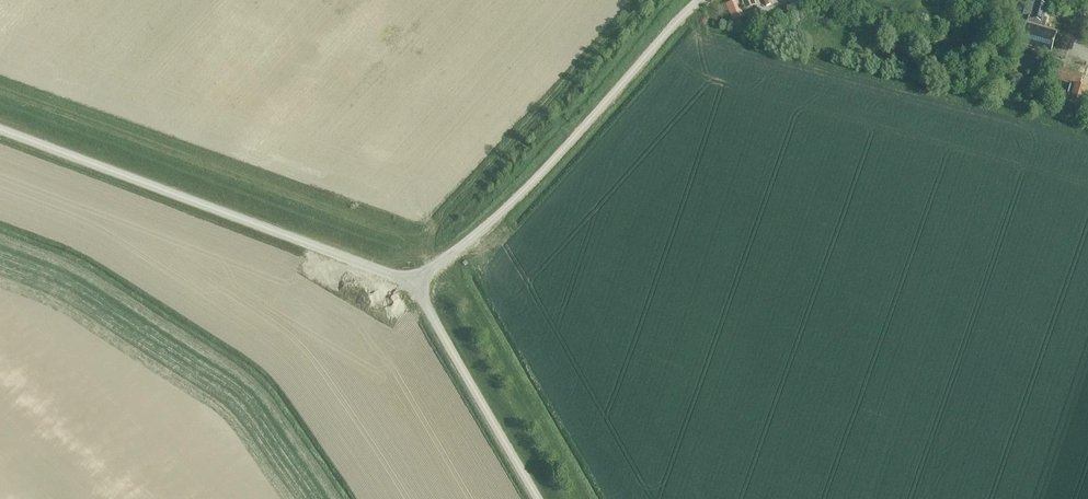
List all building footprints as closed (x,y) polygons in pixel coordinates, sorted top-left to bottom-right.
[(725,5),(729,16),(741,12),(736,0),(725,5)] [(744,10),(756,6),(754,0),(740,0),(744,10)] [(1026,25),(1020,45),(1050,53),(1056,33),(1042,29),(1045,21),(1040,19),(1044,6),(1027,2),(1023,15),(1028,16),(1026,25)] [(966,5),(960,23),(971,26),(976,8),(966,5)] [(1068,104),(1082,108),(1087,90),(1079,87),(1083,76),(1054,67),(1049,84),(1055,86),(1057,82),(1073,87),(1068,104)]
